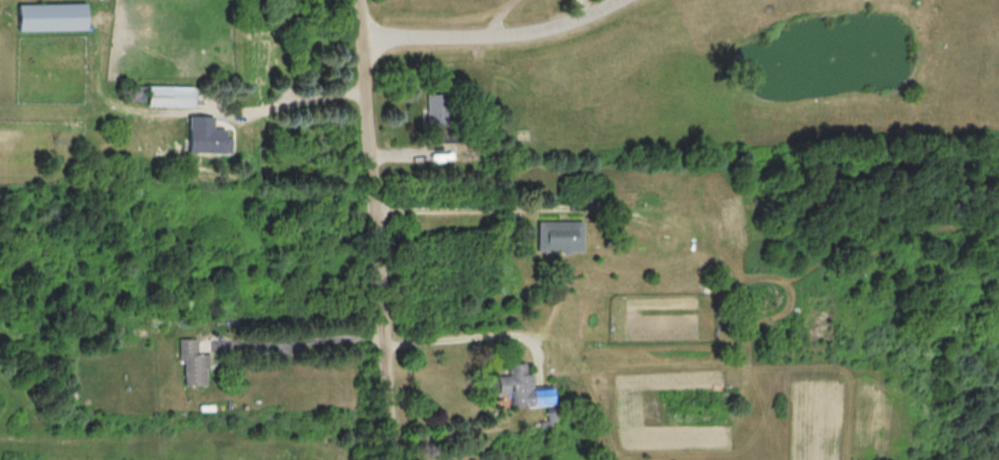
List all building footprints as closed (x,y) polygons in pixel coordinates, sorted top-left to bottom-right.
[(16,4),(17,30),(84,29),(84,3),(16,4)] [(193,107),(194,86),(147,85),(146,106),(193,107)] [(437,142),(448,142),(447,93),(427,93),(427,125),(436,125),(437,142)] [(187,152),(230,153),(230,138),(223,137),(223,128),(211,128),(212,115),(188,115),(187,152)] [(537,252),(582,251),(581,220),(537,221),(537,252)] [(179,360),(183,360),(183,385),(206,384),(206,354),(198,354),(197,338),(178,338),(179,360)] [(552,403),(551,388),(531,389),(530,373),(525,373),(524,362),(507,363),(508,374),(497,375),(498,393),(510,392),(510,406),(552,403)]
